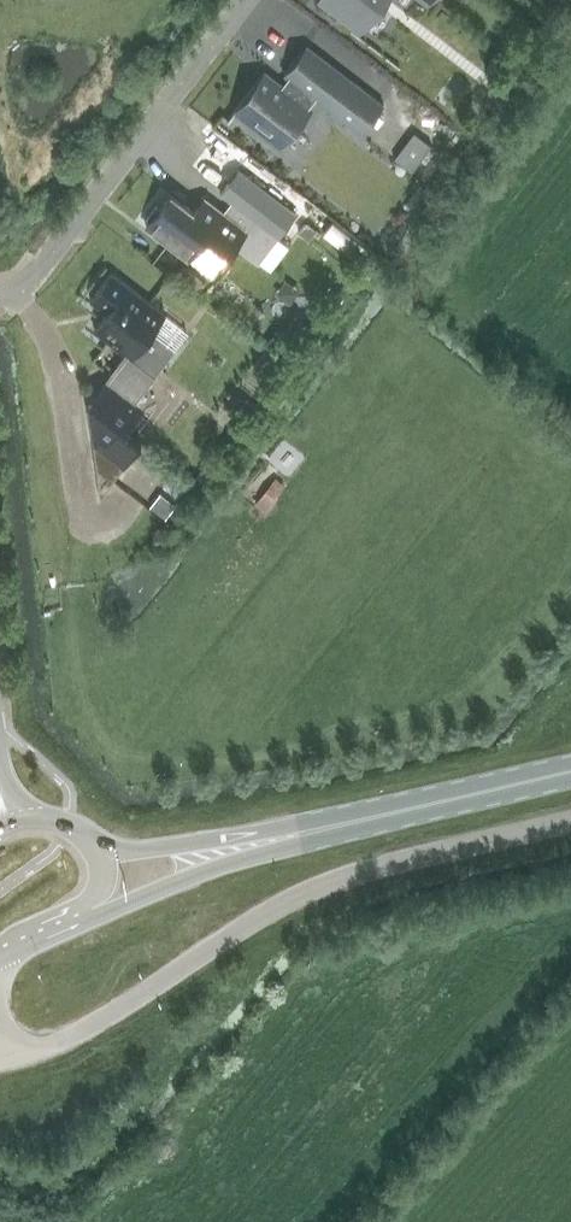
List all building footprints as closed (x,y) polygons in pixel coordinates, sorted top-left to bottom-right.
[(360,26),(380,0),(326,0),(360,26)] [(237,110),(261,128),(265,123),(295,146),(296,145),(288,139),(309,111),(307,110),(316,98),(362,133),(384,105),(306,45),(294,61),(294,60),(284,74),(288,77),(279,88),(262,75),(227,120),(229,121),(237,110)] [(431,146),(412,131),(392,158),(411,172),(431,146)] [(239,169),(220,192),(231,200),(278,237),(296,213),(239,169)] [(151,219),(146,226),(188,258),(206,235),(229,253),(235,245),(258,263),(278,237),(231,200),(222,212),(204,198),(194,211),(171,194),(160,208),(156,206),(148,217),(151,219)] [(304,222),(297,230),(308,239),(315,230),(304,222)] [(138,321),(151,303),(111,272),(90,299),(108,312),(94,329),(125,353),(110,373),(111,373),(88,403),(100,497),(136,450),(141,444),(117,425),(155,376),(132,358),(152,332),(138,321)] [(293,339),(280,327),(265,342),(278,355),(293,339)] [(264,352),(255,362),(267,372),(276,362),(264,352)] [(284,484),(275,477),(255,503),(264,510),(284,484)]
